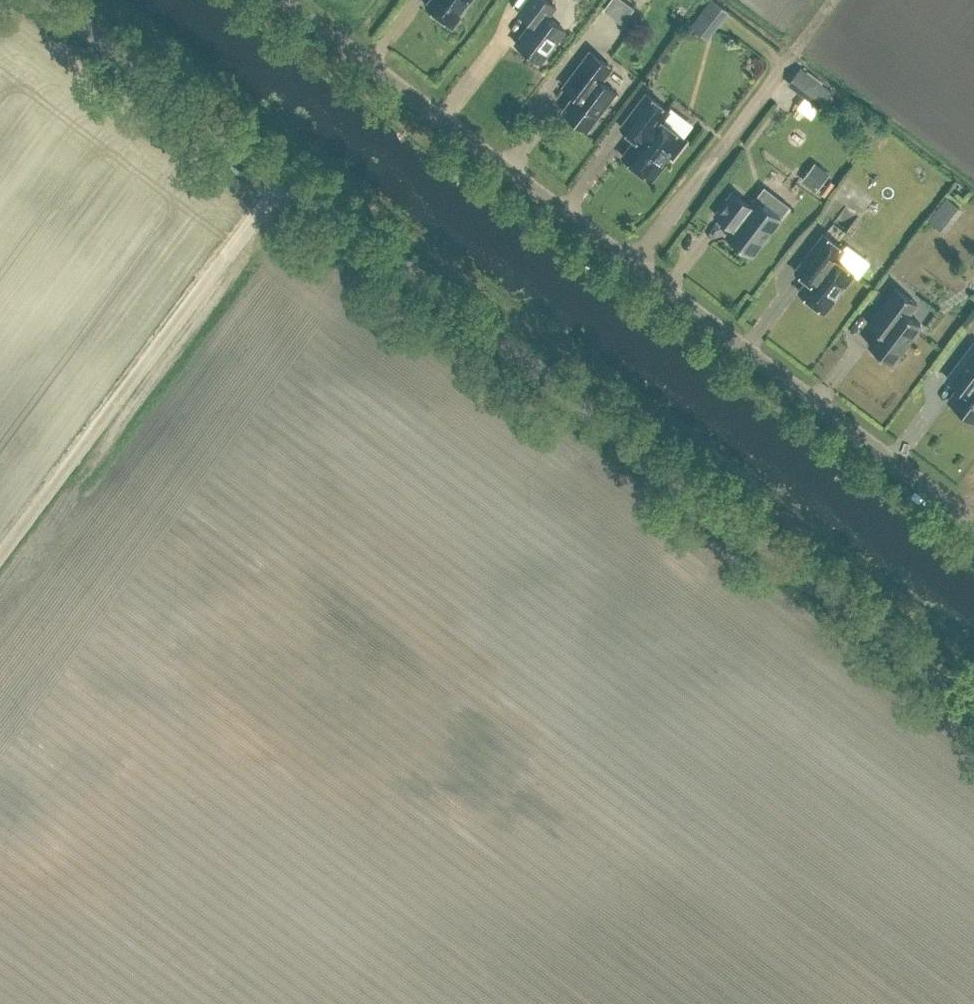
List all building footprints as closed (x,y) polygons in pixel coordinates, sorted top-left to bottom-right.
[(426,4),(445,18),(443,20),(452,26),(461,15),(459,14),(469,0),(429,0),(426,4)] [(556,5),(550,0),(527,0),(518,11),(531,21),(515,42),(541,61),(565,29),(547,16),(556,5)] [(691,25),(704,35),(725,8),(715,0),(710,0),(691,25)] [(590,50),(563,85),(575,93),(563,109),(588,129),(616,92),(602,81),(612,67),(590,50)] [(787,105),(801,116),(818,94),(804,83),(787,105)] [(630,146),(619,161),(651,186),(669,162),(671,164),(685,145),(661,127),(669,116),(644,97),(616,134),(630,146)] [(732,191),(715,213),(733,226),(726,234),(752,254),(780,217),(754,198),(750,204),(732,191)] [(957,205),(946,196),(928,218),(939,226),(957,205)] [(799,290),(825,310),(854,271),(836,258),(844,248),(824,233),(806,255),(819,265),(799,290)] [(896,286),(868,322),(879,331),(869,344),(891,361),(920,322),(908,313),(917,302),(896,286)] [(973,419),(973,344),(948,378),(959,387),(949,400),(973,419)]
